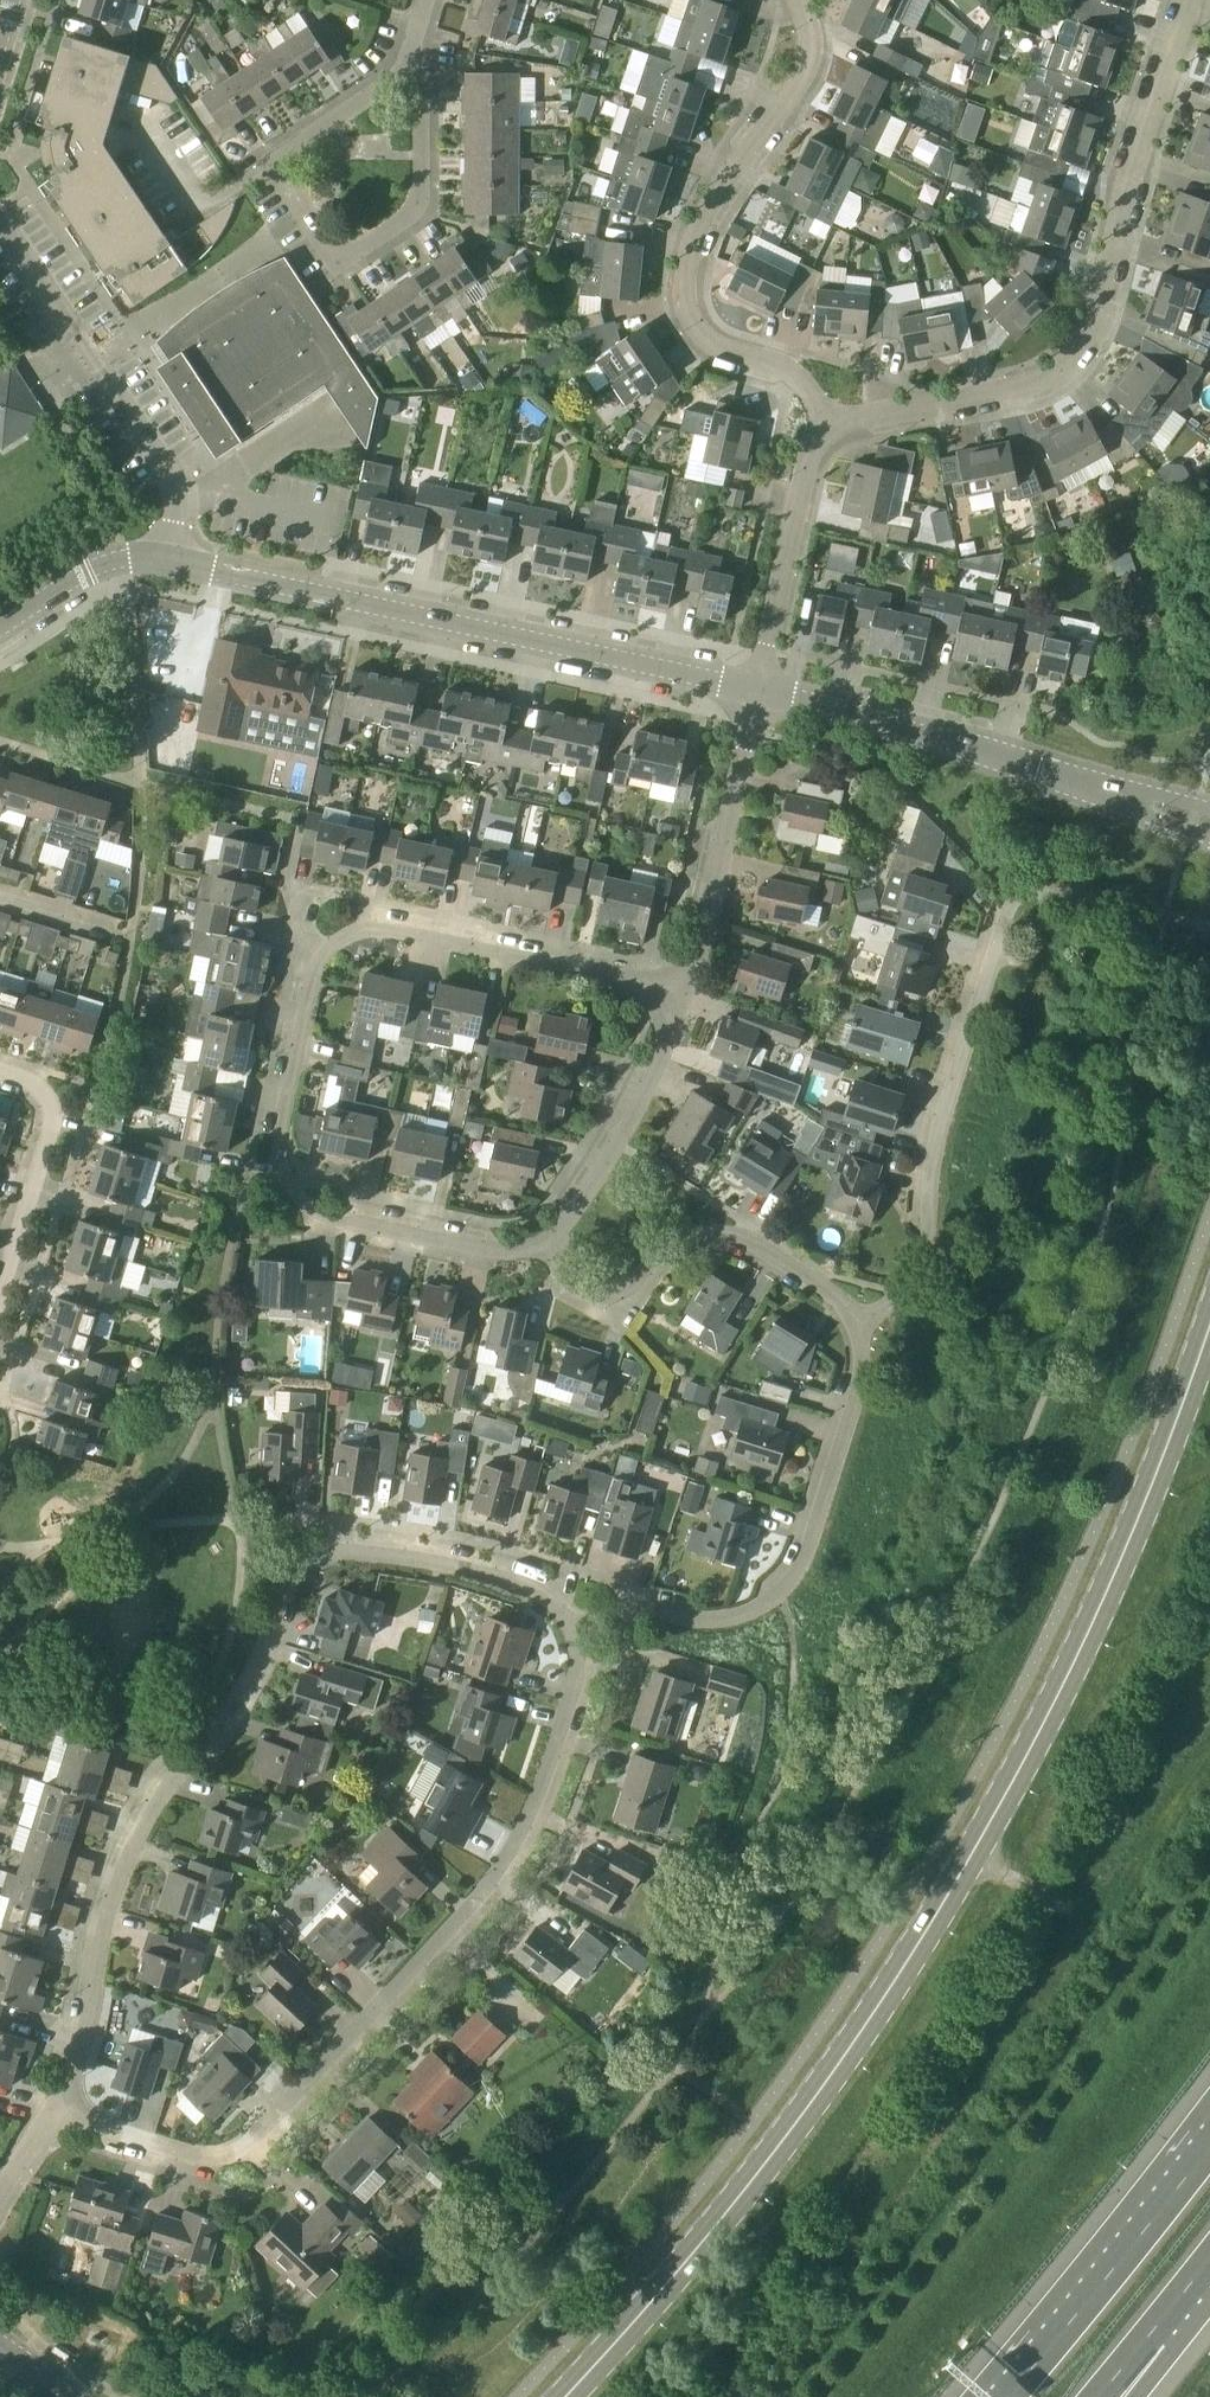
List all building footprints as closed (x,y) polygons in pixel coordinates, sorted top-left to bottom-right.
[(129,1),(125,0),(84,0),(80,13),(104,21),(100,35),(127,44),(131,29),(121,26),(129,1)] [(531,0),(476,0),(474,5),(512,17),(517,1),(529,5),(531,0)] [(697,25),(731,37),(740,10),(709,0),(673,0),(668,16),(682,21),(697,25)] [(899,23),(909,0),(854,0),(853,1),(885,16),(899,23)] [(1071,6),(1053,0),(1052,0),(1049,8),(1068,15),(1066,19),(1068,20),(1065,29),(1077,33),(1072,49),(1114,63),(1123,38),(1097,29),(1101,16),(1071,5),(1071,6)] [(1136,0),(1073,0),(1071,5),(1101,16),(1106,2),(1132,11),(1136,0)] [(841,26),(873,41),(885,16),(853,1),(841,26)] [(507,31),(512,17),(474,5),(466,30),(517,45),(520,35),(507,31)] [(595,31),(608,36),(613,22),(600,17),(595,31)] [(731,37),(697,25),(682,21),(674,47),(670,61),(698,71),(702,57),(722,64),(731,37)] [(346,62),(345,60),(333,43),(324,49),(309,27),(296,36),(286,22),(278,27),(309,74),(323,65),(328,73),(346,62)] [(288,88),(309,74),(278,27),(277,28),(287,42),(274,50),(265,36),(257,41),(288,88)] [(137,304),(187,270),(168,242),(162,247),(97,148),(96,143),(113,87),(171,105),(179,99),(157,65),(72,39),(69,49),(62,47),(41,114),(49,117),(45,127),(55,130),(52,142),(55,162),(62,172),(53,178),(59,187),(53,191),(108,274),(114,270),(137,304)] [(267,103),(288,88),(257,41),(249,47),(258,61),(245,70),(267,103)] [(1105,89),(1114,63),(1072,49),(1055,43),(1046,68),(1048,69),(1044,82),(1054,86),(1074,93),(1079,80),(1105,89)] [(880,44),(874,57),(900,70),(899,72),(915,80),(922,65),(907,57),(888,47),(887,48),(880,44)] [(199,74),(202,73),(204,76),(206,75),(214,70),(210,63),(207,60),(199,48),(189,54),(187,56),(199,74)] [(698,71),(670,61),(649,54),(636,95),(647,98),(697,115),(706,89),(693,84),(698,71)] [(894,84),(899,72),(900,70),(874,57),(867,70),(855,64),(843,90),(876,106),(888,81),(894,84)] [(984,82),(989,67),(976,62),(971,78),(984,82)] [(232,79),(222,64),(214,70),(215,71),(245,117),(267,103),(245,70),(232,79)] [(231,126),(245,117),(215,71),(214,70),(206,75),(215,89),(202,99),(216,121),(207,127),(219,145),(236,134),(231,126)] [(466,102),(519,102),(519,86),(530,86),(530,73),(466,73),(466,102)] [(1032,121),(1094,143),(1102,118),(1069,106),(1074,93),(1054,86),(1044,82),(1030,77),(1024,92),(1041,97),(1032,121)] [(892,114),(876,106),(843,90),(831,115),(843,121),(836,134),(863,146),(874,152),(892,114)] [(688,142),(697,115),(647,98),(643,111),(632,107),(622,135),(664,149),(668,135),(688,142)] [(519,130),(519,102),(466,102),(466,130),(519,130)] [(962,136),(978,139),(984,105),(967,102),(962,136)] [(593,110),(578,106),(575,116),(590,120),(593,110)] [(1202,113),(1193,138),(1209,144),(1209,115),(1202,113)] [(1094,143),(1032,121),(1032,122),(1023,119),(1013,143),(1028,149),(1024,162),(1054,173),(1059,160),(1085,169),(1094,143)] [(519,158),(519,130),(466,130),(466,158),(519,158)] [(856,160),(863,146),(836,134),(830,147),(811,137),(799,162),(831,178),(850,187),(862,163),(856,160)] [(620,150),(611,177),(629,182),(629,181),(663,192),(664,189),(669,191),(673,177),(669,176),(672,167),(659,163),(664,149),(622,135),(617,149),(620,150)] [(1193,138),(1185,163),(1209,172),(1209,144),(1193,138)] [(947,174),(955,151),(938,145),(930,169),(947,174)] [(519,186),(519,158),(466,158),(466,186),(519,186)] [(832,226),(850,187),(831,178),(799,162),(787,188),(799,194),(793,207),(819,220),(832,226)] [(1011,202),(1016,204),(1016,203),(1073,223),(1082,198),(1056,189),(1061,175),(1054,173),(1024,162),(1019,176),(1011,202)] [(663,192),(629,181),(629,182),(611,177),(604,198),(610,200),(607,209),(620,213),(621,209),(654,220),(663,192)] [(519,215),(519,186),(466,186),(466,215),(519,215)] [(1173,217),(1209,230),(1209,202),(1182,192),(1173,217)] [(570,216),(600,222),(603,207),(573,201),(571,216),(570,216)] [(1003,242),(1017,247),(1018,247),(1034,253),(1039,239),(1064,248),(1073,223),(1016,203),(1016,204),(1008,228),(1003,242)] [(226,228),(230,220),(222,209),(199,224),(213,246),(217,241),(221,235),(226,228)] [(561,214),(556,228),(568,230),(570,216),(571,216),(562,214),(561,214)] [(568,230),(567,232),(596,238),(600,222),(570,216),(568,230)] [(1209,245),(1209,230),(1173,217),(1164,243),(1189,251),(1185,265),(1194,268),(1209,274),(1209,258),(1206,257),(1209,245)] [(926,231),(912,235),(916,252),(930,248),(926,231)] [(446,255),(434,262),(456,296),(466,310),(474,304),(465,290),(493,270),(477,247),(472,251),(460,234),(449,241),(448,240),(440,246),(446,255)] [(604,270),(640,273),(643,245),(607,242),(604,270)] [(1017,247),(1012,261),(1025,271),(1004,289),(1035,322),(1054,303),(1040,288),(1044,277),(1049,279),(1055,260),(1034,253),(1018,247),(1017,247)] [(750,304),(769,264),(736,249),(730,262),(739,266),(726,293),(750,304)] [(520,273),(532,264),(523,251),(510,260),(520,273)] [(157,342),(169,361),(157,368),(217,458),(229,450),(333,381),(369,437),(379,398),(315,302),(285,257),(262,267),(239,280),(217,293),(196,308),(176,324),(157,342)] [(444,304),(456,296),(434,262),(413,276),(444,324),(453,318),(444,304)] [(808,278),(812,268),(800,262),(795,272),(793,276),(769,264),(750,304),(774,316),(787,290),(801,297),(808,278)] [(604,270),(583,268),(581,296),(638,301),(640,273),(604,270)] [(844,284),(823,282),(826,275),(812,268),(808,278),(801,297),(802,297),(800,302),(816,304),(813,334),(839,337),(844,292),(843,292),(844,284)] [(1194,268),(1189,281),(1163,273),(1155,298),(1196,313),(1205,287),(1209,289),(1209,274),(1194,268)] [(436,329),(444,324),(413,276),(392,291),(414,324),(427,315),(436,329)] [(885,289),(886,289),(887,282),(872,280),(870,290),(870,295),(844,292),(839,337),(866,340),(869,311),(883,313),(885,289)] [(933,358),(922,300),(921,300),(916,283),(886,289),(885,289),(883,313),(882,335),(889,335),(901,335),(907,363),(933,358)] [(1004,289),(986,306),(981,284),(961,287),(962,292),(968,323),(994,317),(1015,340),(1035,322),(1004,289)] [(400,333),(414,324),(392,291),(371,305),(402,352),(401,353),(407,362),(415,357),(409,348),(410,347),(400,333)] [(954,326),(968,323),(962,292),(922,300),(933,358),(960,353),(954,326)] [(1209,317),(1196,313),(1155,298),(1146,323),(1175,333),(1168,350),(1174,353),(1175,353),(1200,367),(1207,354),(1205,353),(1208,347),(1200,343),(1209,317)] [(402,352),(371,305),(359,312),(353,303),(345,309),(346,310),(334,318),(361,358),(370,352),(371,353),(384,344),(393,358),(401,353),(402,352)] [(577,332),(605,325),(601,309),(573,317),(577,332)] [(605,325),(577,332),(581,347),(610,340),(605,325)] [(595,360),(611,383),(627,371),(657,351),(641,328),(595,360)] [(560,337),(546,347),(558,364),(572,353),(560,337)] [(1146,337),(1142,350),(1161,357),(1166,344),(1146,337)] [(627,371),(611,383),(627,405),(643,395),(673,374),(657,351),(627,371)] [(1140,352),(1124,374),(1160,400),(1174,410),(1177,410),(1180,408),(1183,406),(1186,403),(1188,400),(1189,397),(1189,393),(1189,390),(1201,368),(1200,367),(1175,353),(1174,353),(1162,369),(1140,352)] [(3,448),(47,419),(12,365),(0,373),(0,443),(3,448)] [(1144,422),(1160,400),(1124,374),(1108,395),(1131,412),(1115,426),(1131,443),(1138,452),(1149,442),(1143,434),(1142,435),(1137,428),(1144,421),(1144,422)] [(639,420),(653,429),(669,404),(655,395),(639,420)] [(710,437),(754,446),(759,420),(730,414),(733,404),(718,401),(710,437)] [(537,405),(527,418),(536,426),(547,413),(537,405)] [(1115,426),(1100,438),(1087,414),(1063,427),(1084,466),(1091,480),(1112,468),(1111,465),(1124,458),(1126,460),(1138,452),(1131,443),(1115,426)] [(1061,478),(1084,466),(1063,427),(1040,440),(1061,478)] [(754,446),(710,437),(695,433),(686,473),(696,476),(699,461),(704,463),(748,473),(754,446)] [(1031,466),(1016,472),(1009,442),(983,447),(992,491),(1004,488),(1007,502),(1029,497),(1032,507),(1046,502),(1042,492),(1031,466)] [(848,488),(892,498),(897,472),(912,475),(917,452),(888,446),(883,468),(854,462),(848,488)] [(957,498),(992,491),(983,447),(957,452),(963,482),(954,483),(957,498)] [(391,548),(400,504),(386,501),(389,486),(361,479),(361,480),(353,517),(368,520),(363,542),(391,548)] [(439,526),(447,489),(420,483),(415,507),(400,504),(391,548),(419,554),(425,523),(439,526)] [(1042,492),(1046,502),(1060,496),(1056,487),(1042,492)] [(740,507),(744,491),(732,488),(728,505),(740,507)] [(886,524),(892,498),(848,488),(842,514),(886,524)] [(476,557),(486,513),(471,510),(474,495),(447,489),(439,526),(453,529),(448,551),(476,557)] [(614,525),(618,504),(594,499),(589,520),(587,519),(584,535),(569,531),(560,575),(587,581),(592,559),(606,562),(614,525)] [(523,544),(531,507),(504,501),(500,516),(486,513),(476,557),(504,563),(509,541),(523,544)] [(560,575),(569,531),(554,528),(558,513),(531,507),(523,544),(537,547),(532,569),(560,575)] [(946,511),(931,514),(933,526),(949,522),(946,511)] [(641,603),(650,559),(636,556),(641,531),(614,525),(606,562),(620,565),(613,597),(641,603)] [(908,529),(901,527),(891,525),(887,539),(897,541),(908,544),(911,529),(908,529)] [(650,559),(641,603),(669,609),(674,587),(687,590),(695,552),(668,546),(665,562),(650,559)] [(695,552),(687,590),(701,593),(697,615),(725,621),(735,577),(719,574),(722,558),(695,552)] [(1116,557),(1122,575),(1135,571),(1130,553),(1116,557)] [(857,626),(865,588),(838,583),(835,598),(820,595),(810,639),(839,645),(843,623),(857,626)] [(894,657),(904,613),(889,610),(892,594),(865,588),(857,626),(871,629),(866,651),(894,657)] [(943,631),(951,594),(925,588),(919,616),(904,613),(894,657),(922,663),(930,628),(943,631)] [(980,663),(993,603),(951,594),(943,631),(957,635),(952,657),(980,663)] [(1013,647),(1027,650),(1035,612),(993,603),(980,663),(1008,669),(1013,647)] [(1036,675),(1064,681),(1067,668),(1084,671),(1090,642),(1074,638),(1074,637),(1059,634),(1062,618),(1035,612),(1027,650),(1041,653),(1036,675)] [(245,704),(255,658),(258,648),(219,640),(199,730),(225,736),(236,738),(238,739),(245,704)] [(255,658),(245,704),(251,705),(252,702),(280,708),(279,712),(307,718),(318,671),(271,660),(271,662),(255,658)] [(350,693),(336,690),(324,742),(339,745),(343,729),(357,732),(360,720),(377,723),(387,676),(354,669),(350,693)] [(387,676),(377,723),(392,726),(390,739),(421,746),(427,715),(413,712),(419,683),(387,676)] [(427,715),(421,746),(450,752),(453,740),(470,743),(480,697),(447,689),(441,718),(427,715)] [(480,697),(470,743),(467,755),(513,765),(521,729),(507,726),(512,704),(480,697)] [(521,729),(513,765),(543,772),(545,765),(560,768),(561,763),(562,763),(572,717),(540,710),(535,732),(521,729)] [(572,717),(562,763),(578,766),(575,779),(590,782),(587,799),(602,802),(608,771),(595,768),(605,724),(572,717)] [(653,781),(662,736),(638,731),(632,756),(617,753),(611,783),(626,786),(628,776),(653,781)] [(662,736),(653,781),(677,786),(675,797),(690,800),(696,771),(682,767),(688,742),(662,736)] [(329,795),(336,766),(321,762),(314,792),(329,795)] [(27,777),(14,773),(4,807),(5,807),(28,814),(41,773),(30,769),(27,777)] [(5,807),(4,807),(14,773),(3,770),(0,778),(0,814),(2,815),(5,807)] [(28,814),(52,821),(62,788),(49,784),(51,776),(41,773),(28,814)] [(829,805),(840,808),(844,790),(799,781),(796,796),(787,794),(780,828),(778,827),(775,839),(816,847),(819,832),(823,833),(829,805)] [(73,842),(77,829),(77,828),(89,788),(79,785),(76,792),(62,788),(52,821),(45,842),(70,850),(73,842)] [(77,828),(77,829),(73,842),(97,849),(100,838),(118,844),(125,823),(108,818),(112,803),(97,799),(100,791),(89,788),(77,828)] [(348,827),(347,827),(350,812),(325,807),(324,815),(309,812),(304,836),(302,844),(316,847),(313,859),(329,862),(327,870),(339,872),(348,827)] [(900,842),(892,869),(881,904),(919,915),(918,918),(942,926),(952,896),(945,894),(948,885),(931,880),(945,835),(922,811),(910,845),(900,842)] [(389,831),(390,831),(393,815),(380,812),(377,828),(374,827),(373,833),(348,827),(339,872),(349,874),(350,867),(366,870),(369,858),(383,862),(389,831)] [(284,834),(218,820),(207,874),(217,876),(236,880),(239,866),(275,874),(284,835),(284,834)] [(402,834),(390,831),(389,831),(383,862),(395,864),(393,876),(408,880),(406,887),(419,890),(428,845),(401,839),(402,834)] [(653,856),(658,834),(642,831),(638,853),(653,856)] [(498,907),(507,862),(506,861),(509,848),(510,843),(485,838),(482,851),(469,848),(462,879),(475,882),(472,894),(487,897),(485,904),(498,907)] [(462,879),(469,848),(453,845),(452,850),(428,845),(419,890),(428,892),(430,884),(445,888),(448,876),(462,879)] [(532,867),(535,854),(509,848),(507,862),(498,907),(508,909),(509,902),(523,905),(532,867)] [(76,900),(88,864),(87,864),(89,856),(79,853),(77,861),(67,858),(56,894),(76,900)] [(827,854),(824,870),(846,875),(849,859),(827,854)] [(580,905),(587,874),(590,860),(577,857),(574,871),(567,902),(580,905)] [(621,926),(631,882),(606,877),(609,866),(594,863),(587,892),(602,896),(596,921),(621,926)] [(11,868),(0,865),(0,877),(8,879),(11,868)] [(814,905),(821,873),(790,866),(786,882),(769,878),(767,887),(760,886),(754,916),(779,922),(780,919),(802,924),(807,903),(814,905)] [(557,872),(532,867),(523,905),(521,912),(533,915),(535,907),(550,911),(553,899),(567,902),(574,871),(558,867),(557,872)] [(18,882),(22,872),(11,868),(8,879),(18,882)] [(198,913),(227,920),(230,906),(256,911),(261,886),(236,880),(217,876),(212,901),(201,899),(198,913)] [(643,944),(646,932),(652,906),(666,910),(673,880),(658,877),(656,888),(631,882),(621,926),(619,939),(643,944)] [(844,884),(826,880),(822,902),(840,905),(844,884)] [(855,891),(860,913),(878,909),(873,887),(855,891)] [(198,913),(195,928),(224,935),(227,920),(198,913)] [(896,1001),(901,987),(925,995),(934,967),(924,964),(927,953),(892,942),(897,926),(856,914),(849,936),(864,941),(862,949),(887,957),(875,994),(896,1001)] [(21,923),(10,920),(7,930),(18,934),(21,923)] [(21,923),(18,934),(29,937),(32,926),(21,923)] [(59,935),(60,931),(48,927),(39,954),(52,958),(56,946),(59,935)] [(70,938),(59,935),(56,946),(66,949),(70,938)] [(228,935),(222,961),(266,970),(272,945),(228,935)] [(70,938),(66,949),(78,953),(81,942),(70,938)] [(810,972),(816,955),(774,942),(769,957),(752,952),(749,961),(742,959),(733,988),(757,996),(758,993),(780,1000),(791,967),(810,972)] [(105,961),(117,965),(120,954),(109,950),(105,961)] [(207,983),(204,997),(233,1003),(236,989),(266,996),(275,981),(274,971),(266,970),(222,961),(217,985),(207,983)] [(381,1020),(390,978),(366,973),(356,1015),(381,1020)] [(415,1039),(422,1010),(410,1007),(415,983),(390,978),(381,1020),(402,1025),(400,1036),(415,1039)] [(40,1035),(50,1002),(54,987),(30,979),(26,994),(13,1035),(24,1038),(26,1031),(40,1035)] [(454,1031),(463,989),(439,984),(433,1012),(422,1010),(415,1039),(451,1047),(454,1031)] [(26,994),(2,987),(0,992),(0,1022),(5,1024),(3,1032),(13,1035),(26,994)] [(463,989),(454,1031),(479,1036),(488,994),(463,989)] [(230,1017),(233,1003),(204,997),(201,1011),(211,1013),(205,1039),(257,1050),(262,1042),(260,1024),(230,1017)] [(62,1050),(75,1009),(50,1002),(40,1035),(54,1039),(51,1047),(62,1050)] [(846,1045),(854,1048),(905,1063),(910,1046),(914,1047),(921,1024),(857,1004),(851,1025),(845,1023),(840,1042),(846,1044),(846,1045)] [(805,1031),(765,1015),(742,1007),(738,1020),(724,1015),(711,1053),(724,1058),(719,1071),(726,1073),(724,1078),(717,1076),(716,1077),(729,1082),(735,1084),(760,1093),(794,1106),(801,1085),(746,1065),(754,1042),(765,1046),(769,1037),(797,1048),(805,1031)] [(75,1009),(62,1050),(73,1054),(75,1046),(90,1050),(100,1017),(75,1009)] [(536,1050),(576,1059),(578,1050),(585,1052),(592,1019),(567,1013),(565,1023),(542,1018),(536,1050)] [(528,1047),(493,1038),(490,1038),(489,1045),(486,1054),(516,1061),(516,1060),(525,1062),(528,1047)] [(190,1060),(187,1076),(216,1082),(219,1068),(249,1074),(257,1060),(257,1050),(205,1039),(200,1063),(190,1060)] [(474,1042),(472,1051),(471,1058),(464,1087),(472,1089),(479,1090),(485,1061),(486,1054),(489,1045),(474,1042)] [(342,1061),(371,1067),(374,1052),(345,1046),(342,1061)] [(816,1048),(810,1065),(839,1075),(845,1059),(816,1048)] [(371,1067),(342,1061),(330,1059),(327,1073),(338,1076),(331,1108),(329,1107),(327,1116),(319,1115),(314,1137),(322,1139),(319,1149),(344,1155),(356,1101),(361,1081),(368,1082),(371,1067)] [(525,1063),(525,1062),(516,1060),(516,1061),(509,1095),(527,1099),(523,1115),(565,1124),(572,1091),(552,1086),(556,1069),(525,1063)] [(127,1062),(123,1076),(144,1081),(148,1067),(127,1062)] [(213,1096),(216,1082),(187,1076),(184,1089),(193,1091),(188,1116),(233,1126),(238,1101),(213,1096)] [(857,1080),(845,1115),(824,1109),(818,1125),(873,1142),(877,1129),(891,1134),(903,1095),(857,1080)] [(749,1112),(760,1093),(735,1084),(726,1098),(749,1112)] [(457,1085),(449,1122),(449,1124),(463,1127),(472,1089),(464,1087),(457,1085)] [(697,1159),(708,1142),(718,1126),(725,1131),(735,1115),(694,1091),(664,1139),(680,1148),(679,1150),(683,1153),(682,1156),(691,1161),(694,1157),(697,1159)] [(8,1118),(13,1100),(0,1095),(0,1142),(9,1145),(12,1135),(4,1133),(8,1119),(8,1118)] [(109,1116),(124,1119),(128,1105),(113,1101),(109,1116)] [(392,1109),(356,1101),(344,1155),(368,1160),(374,1136),(386,1138),(392,1109)] [(415,1175),(425,1133),(404,1129),(407,1113),(392,1109),(386,1138),(397,1141),(391,1169),(415,1175)] [(227,1151),(233,1126),(188,1116),(183,1141),(173,1139),(170,1153),(199,1160),(202,1146),(227,1151)] [(428,1117),(425,1133),(415,1175),(440,1180),(449,1138),(446,1138),(449,1124),(449,1122),(428,1117)] [(762,1120),(755,1132),(753,1131),(729,1169),(753,1184),(751,1187),(766,1196),(771,1188),(783,1195),(807,1157),(794,1149),(790,1154),(775,1144),(782,1132),(762,1120)] [(489,1169),(486,1168),(482,1186),(522,1195),(526,1179),(528,1180),(529,1175),(534,1176),(540,1152),(532,1150),(536,1135),(495,1126),(491,1142),(495,1143),(489,1169)] [(807,1157),(816,1142),(803,1134),(794,1149),(807,1157)] [(98,1168),(141,1181),(148,1157),(159,1160),(163,1146),(134,1137),(130,1151),(105,1143),(98,1168)] [(9,1145),(0,1142),(0,1153),(6,1155),(9,1145)] [(843,1153),(837,1171),(843,1173),(832,1208),(848,1213),(846,1217),(870,1224),(883,1185),(877,1183),(882,1165),(843,1153)] [(134,1205),(141,1181),(98,1168),(90,1192),(115,1200),(110,1213),(140,1222),(151,1226),(156,1212),(144,1208),(134,1205)] [(82,1220),(74,1244),(128,1260),(132,1262),(139,1238),(135,1237),(140,1222),(110,1213),(106,1227),(82,1220)] [(121,1285),(128,1260),(74,1244),(67,1269),(91,1276),(86,1290),(116,1299),(125,1302),(129,1287),(121,1285)] [(298,1317),(332,1320),(335,1281),(302,1279),(302,1267),(306,1267),(306,1265),(303,1265),(303,1262),(258,1259),(255,1305),(299,1308),(298,1317)] [(397,1304),(383,1301),(388,1273),(373,1270),(373,1272),(356,1269),(347,1308),(364,1311),(361,1328),(391,1334),(397,1304)] [(707,1325),(698,1339),(724,1355),(739,1330),(724,1321),(742,1293),(710,1273),(686,1312),(707,1325)] [(467,1319),(452,1316),(458,1288),(443,1285),(442,1288),(426,1284),(414,1338),(430,1342),(430,1343),(460,1349),(467,1319)] [(112,1314),(116,1299),(86,1290),(82,1304),(58,1296),(51,1320),(94,1334),(101,1311),(112,1314)] [(540,1363),(533,1361),(537,1341),(521,1338),(527,1312),(496,1305),(487,1347),(492,1348),(499,1358),(497,1366),(510,1369),(509,1373),(509,1379),(511,1386),(514,1391),(519,1396),(525,1400),(531,1402),(540,1363)] [(782,1367),(807,1375),(817,1342),(808,1340),(811,1335),(781,1317),(763,1345),(785,1359),(782,1367)] [(86,1359),(94,1334),(51,1320),(43,1345),(86,1359)] [(610,1376),(596,1372),(601,1355),(582,1349),(581,1352),(569,1348),(557,1384),(576,1390),(572,1404),(599,1412),(610,1376)] [(86,1374),(114,1382),(119,1368),(90,1359),(86,1374)] [(336,1361),(331,1381),(346,1385),(351,1365),(336,1361)] [(444,1403),(460,1407),(468,1370),(453,1366),(444,1403)] [(110,1397),(114,1382),(86,1374),(81,1387),(57,1380),(49,1405),(74,1413),(92,1418),(100,1394),(110,1397)] [(688,1379),(683,1396),(708,1405),(713,1387),(688,1379)] [(763,1380),(759,1395),(788,1404),(793,1389),(763,1380)] [(653,1435),(666,1395),(649,1390),(637,1430),(653,1435)] [(315,1412),(316,1393),(291,1391),(290,1411),(288,1434),(264,1433),(261,1478),(299,1480),(300,1461),(316,1461),(316,1460),(317,1460),(318,1448),(320,1412),(315,1412)] [(732,1454),(778,1468),(788,1434),(755,1424),(760,1407),(721,1395),(715,1413),(727,1417),(723,1428),(739,1433),(732,1454)] [(528,1412),(522,1410),(519,1410),(516,1410),(514,1412),(512,1414),(509,1419),(525,1423),(528,1412)] [(102,1421),(92,1418),(74,1413),(70,1426),(45,1419),(37,1444),(80,1457),(88,1433),(98,1435),(102,1421)] [(366,1447),(339,1443),(332,1488),(373,1495),(377,1469),(394,1472),(400,1433),(369,1428),(366,1447)] [(464,1473),(468,1445),(471,1431),(465,1430),(457,1438),(456,1443),(438,1440),(436,1457),(411,1453),(404,1498),(442,1504),(447,1471),(464,1473)] [(534,1491),(542,1463),(546,1448),(536,1445),(532,1461),(512,1455),(508,1471),(484,1465),(472,1509),(509,1519),(517,1486),(534,1491)] [(699,1456),(695,1470),(715,1477),(719,1462),(699,1456)] [(602,1504),(612,1476),(583,1467),(575,1491),(552,1484),(539,1528),(575,1538),(584,1507),(600,1512),(603,1504),(602,1504)] [(602,1504),(603,1504),(616,1509),(605,1548),(637,1557),(652,1507),(628,1500),(634,1482),(612,1476),(602,1504)] [(689,1480),(684,1495),(700,1500),(705,1485),(689,1480)] [(754,1543),(758,1529),(759,1528),(748,1524),(753,1508),(717,1497),(712,1514),(713,1515),(701,1554),(740,1566),(748,1541),(754,1543)] [(343,1661),(353,1628),(374,1635),(384,1603),(341,1589),(337,1600),(326,1597),(316,1632),(325,1635),(319,1653),(343,1661)] [(532,1631),(508,1624),(490,1618),(483,1637),(479,1635),(468,1670),(505,1682),(511,1663),(521,1667),(532,1631)] [(292,1710),(301,1712),(297,1726),(330,1736),(342,1699),(375,1710),(384,1680),(367,1675),(326,1663),(322,1679),(303,1674),(292,1710)] [(734,1716),(739,1700),(747,1676),(726,1669),(714,1665),(706,1689),(723,1695),(718,1711),(734,1716)] [(646,1689),(641,1703),(634,1724),(675,1737),(692,1683),(656,1672),(650,1690),(646,1689)] [(515,1717),(498,1712),(491,1709),(495,1696),(503,1698),(503,1697),(467,1685),(458,1713),(472,1717),(466,1736),(502,1747),(506,1735),(509,1736),(515,1717)] [(302,1767),(316,1771),(325,1774),(335,1744),(283,1728),(278,1744),(263,1740),(257,1758),(259,1758),(256,1770),(297,1783),(302,1767)] [(13,1740),(0,1736),(0,1747),(10,1750),(13,1740)] [(64,1762),(103,1774),(110,1750),(71,1738),(64,1762)] [(23,1754),(26,1745),(13,1740),(10,1750),(23,1754)] [(481,1783),(460,1771),(466,1759),(433,1741),(424,1756),(445,1768),(425,1804),(436,1811),(429,1824),(463,1843),(471,1828),(453,1818),(461,1803),(468,1806),(481,1783)] [(10,1750),(0,1747),(0,1757),(7,1759),(10,1750)] [(20,1764),(23,1754),(10,1750),(7,1759),(20,1764)] [(615,1818),(655,1830),(675,1767),(635,1754),(615,1818)] [(96,1796),(103,1774),(64,1762),(56,1784),(96,1796)] [(96,1796),(56,1784),(48,1782),(42,1798),(40,1805),(79,1817),(86,1795),(95,1798),(96,1796)] [(9,1800),(12,1791),(0,1787),(0,1797),(9,1800)] [(9,1800),(0,1797),(0,1807),(6,1809),(9,1800)] [(265,1811),(236,1802),(230,1800),(226,1814),(210,1809),(201,1840),(237,1852),(243,1835),(256,1839),(265,1811)] [(314,1810),(286,1802),(281,1821),(309,1828),(314,1810)] [(72,1840),(79,1817),(40,1805),(33,1828),(72,1840)] [(383,1871),(370,1886),(399,1914),(426,1885),(407,1867),(418,1855),(388,1827),(371,1846),(382,1857),(375,1864),(383,1871)] [(72,1840),(33,1828),(26,1851),(65,1864),(72,1840)] [(584,1849),(563,1887),(603,1909),(613,1892),(616,1894),(622,1884),(634,1890),(647,1865),(620,1849),(612,1864),(584,1849)] [(58,1887),(65,1864),(26,1851),(19,1874),(18,1875),(58,1887)] [(200,1920),(206,1901),(222,1906),(232,1872),(193,1860),(188,1876),(171,1871),(160,1907),(200,1920)] [(19,1874),(0,1868),(0,1894),(1,1894),(1,1895),(50,1910),(58,1887),(18,1875),(19,1874)] [(50,1910),(1,1895),(0,1898),(0,1930),(24,1938),(27,1928),(43,1934),(50,1910)] [(273,1926),(283,1935),(293,1924),(283,1915),(282,1916),(275,1909),(266,1919),(273,1926)] [(328,1959),(339,1948),(357,1965),(371,1951),(369,1949),(377,1940),(350,1914),(337,1928),(326,1918),(307,1939),(328,1959)] [(569,1949),(538,1925),(515,1955),(551,1983),(566,1963),(586,1978),(610,1947),(585,1928),(569,1949)] [(24,1938),(0,1930),(0,1973),(37,1984),(44,1959),(19,1952),(24,1938)] [(197,1980),(206,1952),(173,1942),(168,1957),(146,1950),(138,1977),(179,1990),(183,1976),(197,1980)] [(635,1948),(626,1963),(639,1971),(648,1956),(635,1948)] [(258,2002),(293,2035),(317,2008),(292,1984),(303,1972),(282,1952),(261,1974),(274,1986),(258,2002)] [(37,1984),(0,1973),(0,2013),(4,2000),(40,2012),(45,1996),(34,1992),(37,1984)] [(453,2037),(480,2063),(506,2035),(479,2009),(453,2037)] [(193,2014),(190,2025),(215,2032),(219,2021),(194,2013),(193,2014)] [(18,2062),(21,2054),(32,2057),(37,2041),(0,2030),(0,2056),(18,2062)] [(240,2091),(242,2090),(262,2068),(224,2033),(203,2055),(212,2063),(185,2091),(215,2119),(231,2101),(232,2103),(234,2101),(232,2100),(239,2093),(240,2094),(242,2093),(240,2091)] [(160,2066),(176,2071),(185,2043),(155,2034),(150,2050),(127,2043),(114,2086),(150,2097),(160,2066)] [(408,2075),(413,2080),(395,2099),(409,2112),(407,2113),(426,2131),(434,2138),(460,2108),(474,2092),(454,2074),(456,2072),(432,2050),(408,2075)] [(18,2062),(0,2056),(0,2083),(11,2086),(18,2062)] [(324,2165),(352,2192),(398,2144),(369,2117),(324,2165)] [(425,2170),(435,2160),(414,2141),(404,2151),(425,2170)] [(97,2240),(105,2242),(130,2250),(139,2219),(123,2214),(130,2191),(81,2176),(69,2214),(101,2225),(97,2240)] [(355,2233),(364,2222),(346,2205),(336,2215),(325,2204),(308,2222),(310,2223),(304,2229),(288,2213),(258,2244),(286,2271),(288,2269),(305,2285),(333,2256),(328,2251),(349,2228),(355,2233)] [(169,2251),(210,2263),(223,2220),(187,2209),(182,2226),(174,2224),(176,2218),(159,2213),(141,2268),(162,2274),(169,2251)] [(116,2291),(125,2263),(110,2258),(108,2265),(95,2260),(88,2282),(116,2291)]
